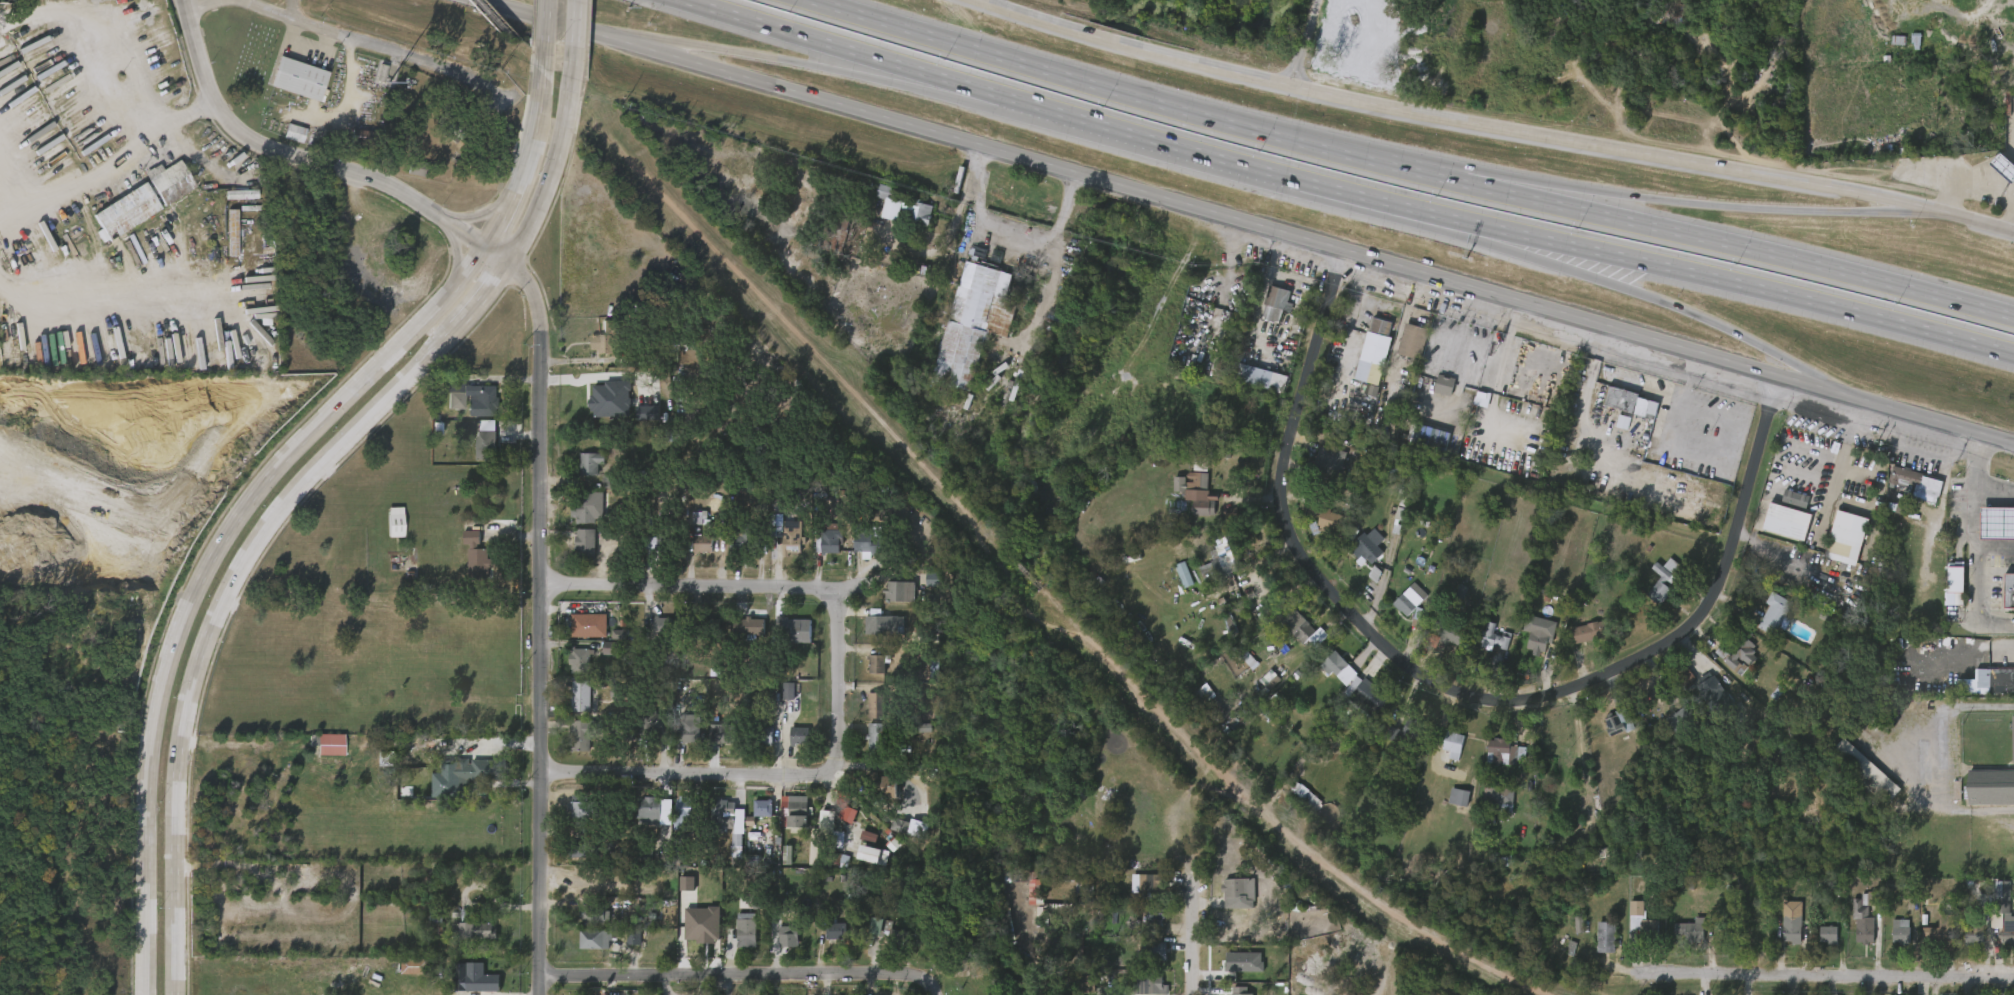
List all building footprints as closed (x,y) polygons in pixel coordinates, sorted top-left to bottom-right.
[(1920,33),(1919,46),(1887,44),(1887,35),(1905,36),(1905,33),(1920,33)] [(320,100),(319,102),(270,85),(280,56),(329,72),(320,100)] [(367,85),(380,92),(386,79),(373,73),(367,85)] [(379,134),(377,146),(352,143),(353,129),(379,132),(379,134)] [(274,148),(293,153),(297,139),(279,133),(274,148)] [(1995,152),(2013,169),(2013,176),(2007,184),(1984,163),(1995,152)] [(178,159),(196,185),(166,206),(144,173),(159,163),(163,169),(178,159)] [(1981,173),(2002,192),(2011,183),(1990,164),(1981,173)] [(161,208),(110,241),(109,239),(103,243),(96,231),(101,228),(93,215),(144,182),(161,208)] [(933,206),(928,227),(920,225),(921,222),(908,219),(909,212),(900,209),(897,221),(881,216),(888,190),(923,200),(922,203),(933,206)] [(873,227),(889,231),(891,223),(898,224),(897,230),(920,236),(925,211),(868,199),(867,206),(877,208),(873,227)] [(249,208),(248,200),(217,201),(217,209),(249,208)] [(853,211),(842,255),(823,250),(834,206),(853,211)] [(219,220),(220,266),(230,266),(228,219),(219,220)] [(1019,301),(1008,337),(993,333),(990,341),(986,340),(971,390),(930,378),(932,372),(934,373),(967,261),(1014,274),(1007,297),(1019,301)] [(1292,303),(1290,312),(1282,309),(1278,323),(1261,318),(1265,304),(1263,304),(1269,284),(1290,291),(1287,302),(1292,303)] [(1252,329),(1271,334),(1280,300),(1259,295),(1254,315),(1256,315),(1252,329)] [(1394,323),(1391,337),(1394,338),(1381,386),(1356,379),(1370,331),(1371,332),(1375,317),(1394,323)] [(1428,329),(1420,359),(1396,353),(1405,322),(1428,329)] [(1411,369),(1419,339),(1396,333),(1388,362),(1411,369)] [(615,334),(615,335),(628,335),(628,342),(622,342),(622,353),(598,353),(598,350),(594,350),(594,336),(598,336),(598,334),(615,334)] [(1275,373),(1269,390),(1230,378),(1235,360),(1275,373)] [(1272,401),(1276,385),(1232,374),(1227,389),(1272,401)] [(1438,374),(1455,379),(1451,395),(1433,391),(1438,374)] [(465,383),(464,386),(495,387),(495,398),(497,398),(497,409),(494,409),(494,417),(468,416),(468,394),(465,394),(465,409),(447,409),(448,383),(465,383)] [(1446,388),(1428,384),(1424,402),(1441,406),(1446,388)] [(1659,403),(1648,438),(1597,422),(1608,385),(1638,394),(1638,397),(1659,403)] [(620,393),(595,393),(595,396),(582,396),(582,426),(620,427),(620,393)] [(457,426),(486,426),(486,395),(439,394),(439,419),(457,419),(457,426)] [(627,416),(628,431),(650,431),(650,415),(627,416)] [(1455,435),(1449,453),(1414,442),(1420,421),(1455,432),(1455,435)] [(495,460),(477,460),(477,431),(497,431),(497,454),(495,454),(495,460)] [(1322,445),(1346,452),(1341,466),(1344,467),(1340,479),(1312,470),(1319,447),(1322,447),(1322,445)] [(598,464),(599,475),(580,475),(581,453),(605,453),(605,464),(598,464)] [(571,463),(571,485),(589,485),(589,473),(593,473),(593,463),(571,463)] [(1942,481),(1935,504),(1911,497),(1913,493),(1900,489),(1901,486),(1888,482),(1893,465),(1923,474),(1923,476),(1942,481)] [(1209,480),(1209,492),(1211,496),(1210,501),(1216,501),(1216,516),(1194,516),(1195,501),(1191,501),(1191,491),(1187,489),(1186,492),(1175,492),(1175,477),(1187,477),(1187,484),(1188,484),(1188,483),(1195,483),(1195,480),(1188,477),(1188,475),(1192,473),(1210,473),(1209,480)] [(1932,487),(1880,477),(1877,494),(1901,499),(1899,508),(1927,514),(1932,487)] [(1164,486),(1164,501),(1176,501),(1176,510),(1183,510),(1183,526),(1206,526),(1207,503),(1198,503),(1198,483),(1176,482),(1176,486),(1164,486)] [(1807,496),(1803,508),(1780,502),(1783,489),(1807,496)] [(593,523),(574,523),(574,492),(594,493),(593,523)] [(1807,515),(1800,542),(1758,530),(1765,503),(1807,515)] [(396,537),(389,537),(388,507),(403,507),(404,537),(396,537)] [(1332,509),(1331,511),(1348,515),(1344,530),(1329,526),(1328,530),(1321,528),(1325,509),(1326,510),(1326,507),(1332,509)] [(1977,508),(2013,508),(2013,540),(1982,539),(1976,539),(1977,508)] [(1865,520),(1857,545),(1826,536),(1833,511),(1865,520)] [(395,546),(394,517),(379,517),(379,547),(395,546)] [(1328,519),(1311,518),(1310,540),(1327,541),(1328,519)] [(800,521),(799,553),(781,552),(781,537),(779,536),(780,532),(781,532),(781,521),(800,521)] [(699,534),(699,523),(678,523),(678,534),(699,534)] [(836,523),(836,530),(841,530),(841,539),(838,539),(838,552),(824,553),(824,554),(820,554),(820,552),(815,552),(815,533),(819,533),(819,530),(822,530),(822,524),(836,523)] [(737,555),(729,554),(730,524),(757,524),(757,552),(744,552),(744,555),(737,555)] [(883,525),(882,536),(891,537),(890,553),(877,553),(877,555),(872,555),(872,558),(862,558),(863,531),(872,532),(873,524),(883,525)] [(1244,569),(1219,577),(1218,575),(1206,579),(1201,566),(1213,562),(1212,560),(1219,557),(1215,545),(1219,543),(1215,532),(1232,527),(1242,557),(1240,558),(1244,569)] [(595,529),(595,559),(577,559),(575,535),(577,535),(577,529),(595,529)] [(792,562),(791,532),(773,533),(774,567),(780,566),(780,563),(792,562)] [(1366,534),(1384,552),(1372,563),(1364,555),(1360,559),(1349,547),(1356,540),(1358,542),(1366,534)] [(831,563),(830,538),(813,538),(813,546),(806,546),(807,563),(831,563)] [(585,566),(586,539),(567,539),(566,566),(585,566)] [(741,543),(721,542),(720,559),(741,559),(741,543)] [(703,546),(685,545),(684,562),(702,562),(703,546)] [(651,559),(652,547),(637,546),(637,558),(651,559)] [(1200,552),(1205,571),(1190,576),(1194,590),(1232,580),(1222,546),(1200,552)] [(486,549),(486,559),(490,559),(490,568),(486,568),(486,580),(466,580),(466,549),(486,549)] [(845,561),(864,562),(865,549),(845,549),(845,561)] [(1682,565),(1674,574),(1678,578),(1674,583),(1670,580),(1667,584),(1674,589),(1661,605),(1648,594),(1662,577),(1652,568),(1658,561),(1665,566),(1673,557),(1682,565)] [(1962,591),(1962,604),(1950,604),(1951,592),(1943,592),(1944,565),(1961,565),(1960,591),(1962,591)] [(1649,616),(1662,598),(1657,594),(1671,576),(1660,567),(1653,576),(1646,571),(1641,578),(1651,585),(1635,606),(1649,616)] [(1173,597),(1183,594),(1175,571),(1166,575),(1173,597)] [(2005,572),(2013,572),(2013,607),(2004,607),(2005,572)] [(1395,602),(1416,581),(1429,595),(1418,606),(1408,616),(1395,602)] [(913,583),(912,602),(884,602),(884,593),(881,593),(881,589),(885,589),(885,582),(913,583)] [(905,612),(905,592),(876,591),(876,611),(905,612)] [(1791,620),(1784,631),(1779,628),(1774,636),(1758,627),(1770,605),(1766,603),(1772,591),(1793,603),(1785,617),(1791,620)] [(1747,636),(1763,645),(1782,612),(1762,600),(1755,612),(1759,615),(1747,636)] [(588,602),(588,636),(572,636),(572,620),(569,620),(569,614),(572,614),(572,602),(588,602)] [(1310,622),(1317,629),(1321,624),(1329,632),(1317,645),(1308,637),(1304,641),(1291,628),(1287,632),(1278,623),(1295,606),(1310,622)] [(1430,610),(1424,629),(1412,625),(1418,606),(1430,610)] [(880,609),(880,616),(903,617),(902,634),(863,634),(863,616),(868,616),(869,609),(880,609)] [(706,616),(706,619),(721,619),(721,637),(715,637),(715,641),(702,641),(702,634),(691,633),(692,616),(706,616)] [(788,616),(788,618),(811,619),(810,642),(783,642),(783,632),(779,632),(779,621),(784,621),(784,616),(788,616)] [(674,618),(673,642),(664,642),(664,634),(654,634),(655,617),(674,618)] [(749,617),(749,619),(763,619),(762,634),(749,634),(749,639),(729,639),(730,620),(745,620),(745,617),(749,617)] [(1465,630),(1458,646),(1449,642),(1448,645),(1439,641),(1435,649),(1423,644),(1436,617),(1465,630)] [(1305,654),(1313,646),(1288,618),(1273,632),(1293,654),(1299,648),(1305,654)] [(1498,623),(1495,632),(1504,635),(1505,630),(1513,633),(1508,650),(1500,647),(1501,645),(1495,643),(1495,646),(1488,644),(1487,647),(1482,646),(1483,642),(1479,641),(1483,629),(1487,630),(1490,621),(1498,623)] [(1604,621),(1608,636),(1576,644),(1572,629),(1597,621),(1598,622),(1604,621)] [(597,647),(597,623),(561,624),(561,647),(597,647)] [(644,643),(660,644),(660,627),(645,626),(644,643)] [(856,644),(895,644),(895,626),(855,626),(856,644)] [(724,629),(725,646),(755,645),(755,628),(724,629)] [(1550,631),(1544,653),(1526,648),(1531,631),(1538,633),(1539,628),(1550,631)] [(801,653),(802,629),(776,629),(775,653),(801,653)] [(1566,654),(1596,646),(1592,629),(1561,636),(1566,654)] [(1497,659),(1500,645),(1484,641),(1485,633),(1477,631),(1475,640),(1469,639),(1466,653),(1477,655),(1477,654),(1497,659)] [(1753,655),(1756,658),(1749,666),(1739,657),(1737,660),(1748,667),(1741,676),(1714,652),(1719,647),(1731,656),(1734,653),(1731,650),(1743,635),(1755,645),(1752,649),(1755,652),(1753,655)] [(1452,655),(1453,637),(1433,636),(1432,654),(1452,655)] [(616,648),(616,641),(604,639),(603,647),(616,648)] [(1728,684),(1737,675),(1750,660),(1736,648),(1715,672),(1728,684)] [(587,654),(586,672),(570,672),(570,664),(567,664),(567,654),(570,654),(571,649),(587,649),(587,654)] [(1357,670),(1359,673),(1347,684),(1334,671),(1331,674),(1322,665),(1336,649),(1357,670)] [(594,665),(610,666),(610,651),(594,650),(594,665)] [(883,656),(895,657),(895,665),(883,665),(883,674),(868,674),(868,655),(883,656)] [(1697,684),(1690,688),(1672,665),(1683,657),(1697,678),(1694,680),(1697,684)] [(560,682),(579,682),(579,659),(561,658),(560,682)] [(1348,684),(1325,660),(1309,675),(1319,685),(1323,682),(1336,695),(1348,684)] [(860,683),(876,683),(876,665),(859,665),(860,683)] [(1986,665),(2013,665),(2013,693),(1987,693),(1987,687),(1974,687),(1974,668),(1986,668),(1986,665)] [(1713,674),(1714,675),(1716,674),(1729,694),(1733,692),(1742,704),(1716,720),(1706,705),(1708,703),(1697,686),(1703,682),(1700,678),(1711,671),(1713,674)] [(1392,697),(1374,721),(1348,701),(1366,677),(1392,697)] [(705,679),(704,692),(678,692),(678,689),(672,689),(672,679),(705,679)] [(586,711),(572,711),(572,680),(590,680),(590,711),(586,711)] [(1703,680),(1687,688),(1690,694),(1685,697),(1702,727),(1723,716),(1703,680)] [(1381,708),(1347,684),(1335,702),(1369,726),(1381,708)] [(580,691),(562,691),(563,721),(581,721),(580,691)] [(697,691),(664,691),(663,705),(675,705),(675,710),(697,710),(697,691)] [(883,719),(867,719),(867,693),(883,693),(883,719)] [(784,709),(785,695),(774,695),(774,709),(784,709)] [(860,729),(870,728),(869,722),(875,722),(875,702),(859,703),(860,729)] [(1689,706),(1698,717),(1678,733),(1667,719),(1672,715),(1671,714),(1687,704),(1689,706)] [(1630,712),(1637,728),(1628,732),(1627,729),(1612,736),(1609,728),(1611,727),(1607,718),(1610,717),(1608,713),(1614,711),(1615,715),(1619,713),(1618,710),(1627,707),(1630,712)] [(654,712),(654,714),(667,714),(666,740),(656,740),(656,732),(649,732),(649,736),(638,736),(638,711),(654,712)] [(1667,743),(1685,725),(1674,713),(1655,731),(1667,743)] [(698,720),(697,743),(684,743),(684,745),(680,745),(679,741),(671,741),(672,717),(683,718),(682,720),(698,720)] [(1408,719),(1414,722),(1415,720),(1428,725),(1421,741),(1411,736),(1409,741),(1396,735),(1393,742),(1378,734),(1383,723),(1402,731),(1408,719)] [(1602,722),(1593,724),(1600,746),(1622,738),(1616,719),(1602,724),(1602,722)] [(590,728),(589,751),(572,751),(572,720),(590,720),(590,728)] [(724,722),(724,727),(734,728),(734,744),(721,743),(721,746),(715,746),(716,729),(709,729),(709,721),(724,722)] [(891,724),(890,741),(886,741),(885,753),(869,753),(869,740),(867,740),(867,734),(869,734),(869,723),(891,724)] [(2001,727),(2001,749),(2009,749),(2009,756),(2001,756),(2001,771),(2013,771),(2013,727),(2001,727)] [(1378,736),(1376,750),(1386,752),(1387,746),(1412,751),(1416,732),(1395,728),(1394,738),(1378,736)] [(582,730),(562,730),(561,760),(581,761),(582,730)] [(1464,736),(1458,761),(1448,758),(1450,751),(1442,749),(1446,730),(1464,736)] [(875,733),(859,733),(859,758),(874,759),(875,733)] [(1883,802),(1882,803),(1825,751),(1840,735),(1896,786),(1883,802)] [(752,754),(763,754),(763,737),(752,738),(752,754)] [(799,738),(781,737),(781,755),(798,755),(799,738)] [(1507,738),(1507,741),(1512,741),(1512,746),(1528,746),(1527,761),(1519,760),(1519,764),(1490,762),(1491,739),(1496,740),(1496,737),(1507,738)] [(672,752),(682,753),(683,741),(672,740),(672,752)] [(1440,761),(1439,768),(1449,771),(1455,744),(1437,740),(1432,759),(1440,761)] [(309,765),(335,765),(335,744),(300,744),(301,756),(309,756),(309,765)] [(1891,798),(1833,747),(1821,761),(1879,812),(1891,798)] [(1507,775),(1507,768),(1514,769),(1515,757),(1500,756),(1500,750),(1478,749),(1477,773),(1507,775)] [(502,761),(501,780),(460,778),(460,793),(442,793),(442,785),(440,785),(440,776),(442,776),(442,760),(469,761),(469,764),(473,764),(473,759),(502,760),(502,761)] [(434,783),(425,791),(413,790),(404,782),(404,770),(412,761),(426,761),(434,770),(434,783)] [(433,802),(450,801),(450,791),(485,790),(485,769),(460,770),(432,771),(433,802)] [(1969,771),(2013,770),(2013,805),(1969,806),(1969,771)] [(420,800),(421,771),(400,771),(399,800),(420,800)] [(1297,780),(1302,784),(1303,783),(1324,802),(1317,810),(1304,799),(1301,803),(1289,793),(1293,788),(1292,787),(1297,780)] [(887,807),(888,786),(875,786),(874,806),(887,807)] [(1515,789),(1514,813),(1492,811),(1492,807),(1484,807),(1486,787),(1515,789)] [(1281,800),(1305,821),(1313,812),(1288,791),(1281,800)] [(585,796),(585,802),(597,803),(597,818),(569,818),(570,795),(585,796)] [(688,797),(688,801),(690,801),(690,802),(706,803),(706,814),(690,813),(690,825),(688,825),(688,831),(672,830),(672,824),(670,824),(671,816),(673,816),(674,800),(678,800),(678,796),(688,797)] [(809,827),(789,826),(790,796),(810,796),(809,827)] [(656,797),(656,799),(661,799),(661,824),(639,824),(639,798),(656,797)] [(1438,812),(1457,816),(1460,801),(1442,797),(1438,812)] [(723,798),(723,800),(729,800),(729,802),(735,802),(735,828),(728,828),(728,832),(713,832),(713,800),(719,800),(719,798),(723,798)] [(1481,815),(1481,821),(1503,822),(1503,799),(1474,798),(1473,814),(1481,815)] [(561,828),(581,828),(582,805),(562,804),(561,828)] [(798,837),(799,806),(772,805),(772,823),(779,823),(779,837),(798,837)] [(651,834),(652,808),(630,808),(629,833),(651,834)] [(763,825),(762,810),(744,810),(744,826),(763,825)] [(1075,881),(1051,881),(1051,868),(1075,868),(1075,881)] [(1092,904),(1075,903),(1076,873),(1092,874),(1092,904)] [(1162,886),(1162,899),(1144,899),(1144,892),(1140,892),(1140,874),(1164,874),(1163,886),(1162,886)] [(1248,878),(1248,881),(1252,881),(1252,896),(1249,896),(1249,899),(1256,899),(1256,908),(1243,908),(1242,897),(1228,897),(1227,891),(1224,892),(1223,885),(1226,885),(1226,879),(1248,878)] [(1992,928),(1988,928),(1988,913),(1993,914),(1993,879),(2009,880),(2009,912),(2001,912),(2001,928),(1992,928)] [(1122,901),(1144,902),(1144,885),(1123,884),(1122,901)] [(671,900),(685,900),(684,886),(670,887),(671,900)] [(1019,913),(1032,912),(1032,886),(1019,886),(1019,913)] [(1213,889),(1214,918),(1245,917),(1244,888),(1213,889)] [(1860,891),(1860,904),(1876,904),(1876,891),(1860,891)] [(1645,909),(1648,910),(1648,919),(1661,919),(1660,943),(1643,943),(1643,930),(1632,929),(1632,900),(1646,901),(1645,909)] [(1799,905),(1799,919),(1804,919),(1804,926),(1806,926),(1805,941),(1781,941),(1780,905),(1799,905)] [(602,906),(602,911),(606,911),(606,922),(603,922),(603,924),(580,924),(580,914),(582,914),(582,906),(602,906)] [(1857,927),(1858,909),(1845,908),(1843,951),(1863,952),(1864,928),(1857,927)] [(472,923),(490,923),(490,930),(493,930),(494,940),(450,939),(450,924),(466,924),(465,911),(472,911),(472,923)] [(1634,911),(1620,911),(1619,940),(1627,940),(1627,946),(1648,946),(1648,929),(1634,929),(1634,911)] [(1951,915),(1950,953),(1943,952),(1943,945),(1927,942),(1927,938),(1925,938),(1925,932),(1927,932),(1927,927),(1937,927),(1937,915),(1951,915)] [(2008,917),(2013,917),(2013,945),(2008,945),(2008,943),(2001,943),(2001,938),(1999,938),(1999,932),(2001,932),(2001,915),(2008,915),(2008,917)] [(1871,916),(1871,941),(1854,941),(1854,916),(1871,916)] [(677,917),(676,951),(710,951),(711,917),(677,917)] [(1706,930),(1706,940),(1704,940),(1704,942),(1690,942),(1690,939),(1687,939),(1687,935),(1677,935),(1677,923),(1697,923),(1697,917),(1707,917),(1707,930),(1706,930)] [(873,918),(895,922),(894,929),(911,933),(908,947),(889,942),(890,938),(870,933),(873,918)] [(601,931),(601,919),(574,920),(574,932),(601,931)] [(758,948),(738,947),(738,919),(758,919),(758,948)] [(833,919),(833,924),(844,924),(845,940),(824,940),(824,919),(833,919)] [(1152,921),(1137,920),(1136,936),(1152,936),(1152,921)] [(1773,953),(1791,952),(1791,920),(1773,921),(1773,953)] [(1980,920),(1981,943),(1964,943),(1964,923),(1968,923),(1968,920),(1980,920)] [(1618,947),(1617,953),(1599,952),(1600,922),(1618,922),(1618,947)] [(727,957),(747,958),(748,923),(728,923),(727,957)] [(1940,951),(1940,924),(1928,924),(1928,937),(1911,937),(1912,952),(1940,951)] [(1665,933),(1664,949),(1693,950),(1694,927),(1685,927),(1685,933),(1665,933)] [(884,929),(861,928),(861,945),(884,946),(884,929)] [(1882,953),(1899,953),(1899,929),(1882,929),(1882,953)] [(614,931),(619,931),(619,940),(611,941),(611,949),(581,949),(581,930),(614,931)] [(1587,962),(1604,962),(1605,932),(1588,931),(1587,962)] [(451,947),(487,948),(487,933),(452,932),(451,947)] [(834,948),(834,933),(817,933),(818,948),(834,948)] [(770,936),(771,955),(788,954),(788,936),(770,936)] [(1809,953),(1826,954),(1827,936),(1810,936),(1809,953)] [(601,958),(601,939),(571,940),(571,959),(601,958)] [(631,942),(618,942),(618,954),(631,954),(631,942)] [(1161,943),(1164,943),(1164,952),(1161,952),(1161,961),(1136,961),(1136,952),(1140,952),(1140,943),(1161,943)] [(1157,970),(1156,952),(1130,952),(1131,970),(1157,970)] [(484,962),(484,974),(500,974),(501,990),(467,990),(467,963),(484,962)] [(393,984),(420,983),(420,968),(393,969),(393,984)] [(452,972),(451,994),(491,994),(491,984),(474,984),(475,972),(452,972)] [(1070,994),(1067,994),(1067,973),(1094,973),(1094,994),(1070,994)] [(1161,978),(1161,986),(1167,986),(1167,994),(1133,994),(1133,986),(1136,986),(1136,978),(1161,978)]
